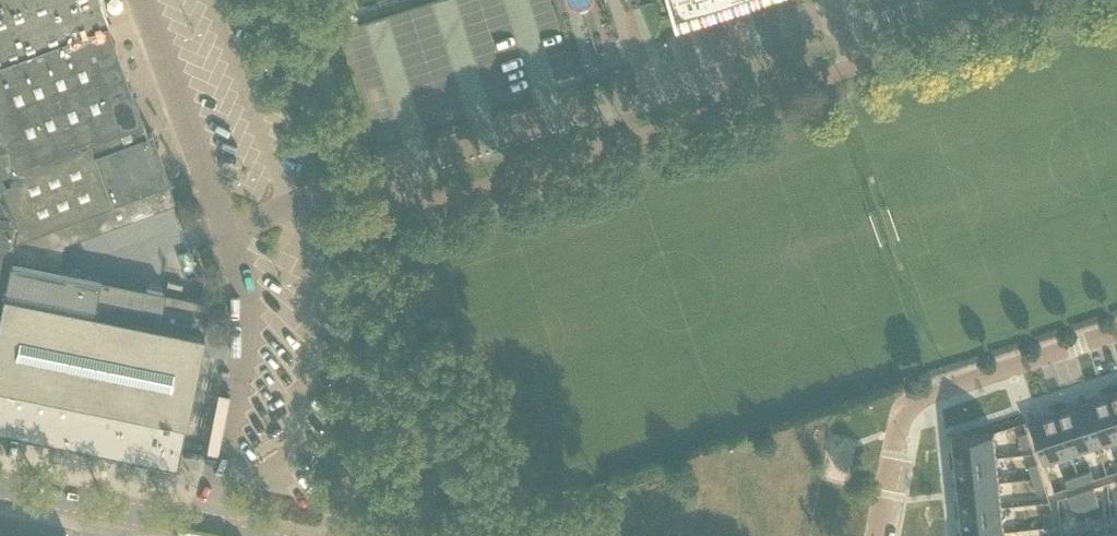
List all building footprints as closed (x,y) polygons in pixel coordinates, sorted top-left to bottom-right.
[(108,25),(99,0),(47,0),(0,17),(0,63),(108,25)] [(47,0),(0,0),(0,17),(47,0)] [(656,1),(652,2),(639,6),(639,7),(657,2),(662,19),(674,15),(710,4),(710,5),(725,0),(655,0),(656,1)] [(144,122),(108,25),(0,63),(0,176),(144,122)] [(14,241),(95,211),(105,207),(136,196),(170,183),(152,134),(148,135),(144,122),(0,176),(0,183),(17,223),(14,241)] [(10,261),(14,241),(17,223),(0,183),(0,312),(10,261)] [(105,207),(95,211),(102,230),(143,215),(136,196),(105,207)] [(0,312),(0,430),(66,444),(66,445),(67,445),(69,436),(88,440),(86,449),(87,449),(88,448),(176,466),(184,423),(186,423),(211,302),(10,261),(0,312)] [(1083,403),(1097,446),(1116,440),(1116,417),(1110,394),(1083,403)] [(1083,403),(1057,412),(1071,455),(1097,446),(1083,403)] [(1057,412),(1030,420),(1044,463),(1071,455),(1057,412)] [(994,431),(954,435),(956,461),(997,457),(994,431)] [(1027,432),(1018,434),(1023,448),(1032,445),(1027,432)] [(997,457),(956,461),(959,486),(999,482),(997,457)] [(1037,463),(1029,466),(1033,478),(1042,475),(1037,463)] [(1091,471),(1078,475),(1081,484),(1094,480),(1091,471)] [(1042,475),(1033,478),(1037,491),(1046,488),(1042,475)] [(1078,475),(1065,479),(1068,488),(1081,484),(1078,475)] [(999,482),(959,486),(962,511),(1002,507),(999,482)] [(1094,487),(1081,491),(1087,508),(1100,504),(1094,487)] [(1081,491),(1068,495),(1074,512),(1087,508),(1081,491)] [(1002,507),(962,511),(964,535),(1005,531),(1002,507)] [(1053,512),(1043,513),(1045,527),(1054,526),(1053,512)]
